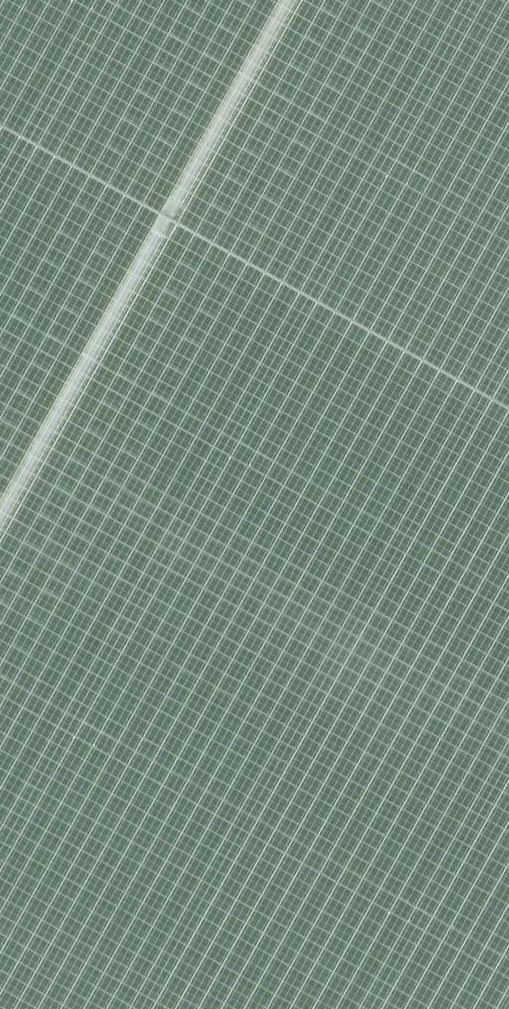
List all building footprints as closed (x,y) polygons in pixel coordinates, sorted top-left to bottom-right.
[(0,0),(0,1008),(508,1008),(508,0),(0,0)]
